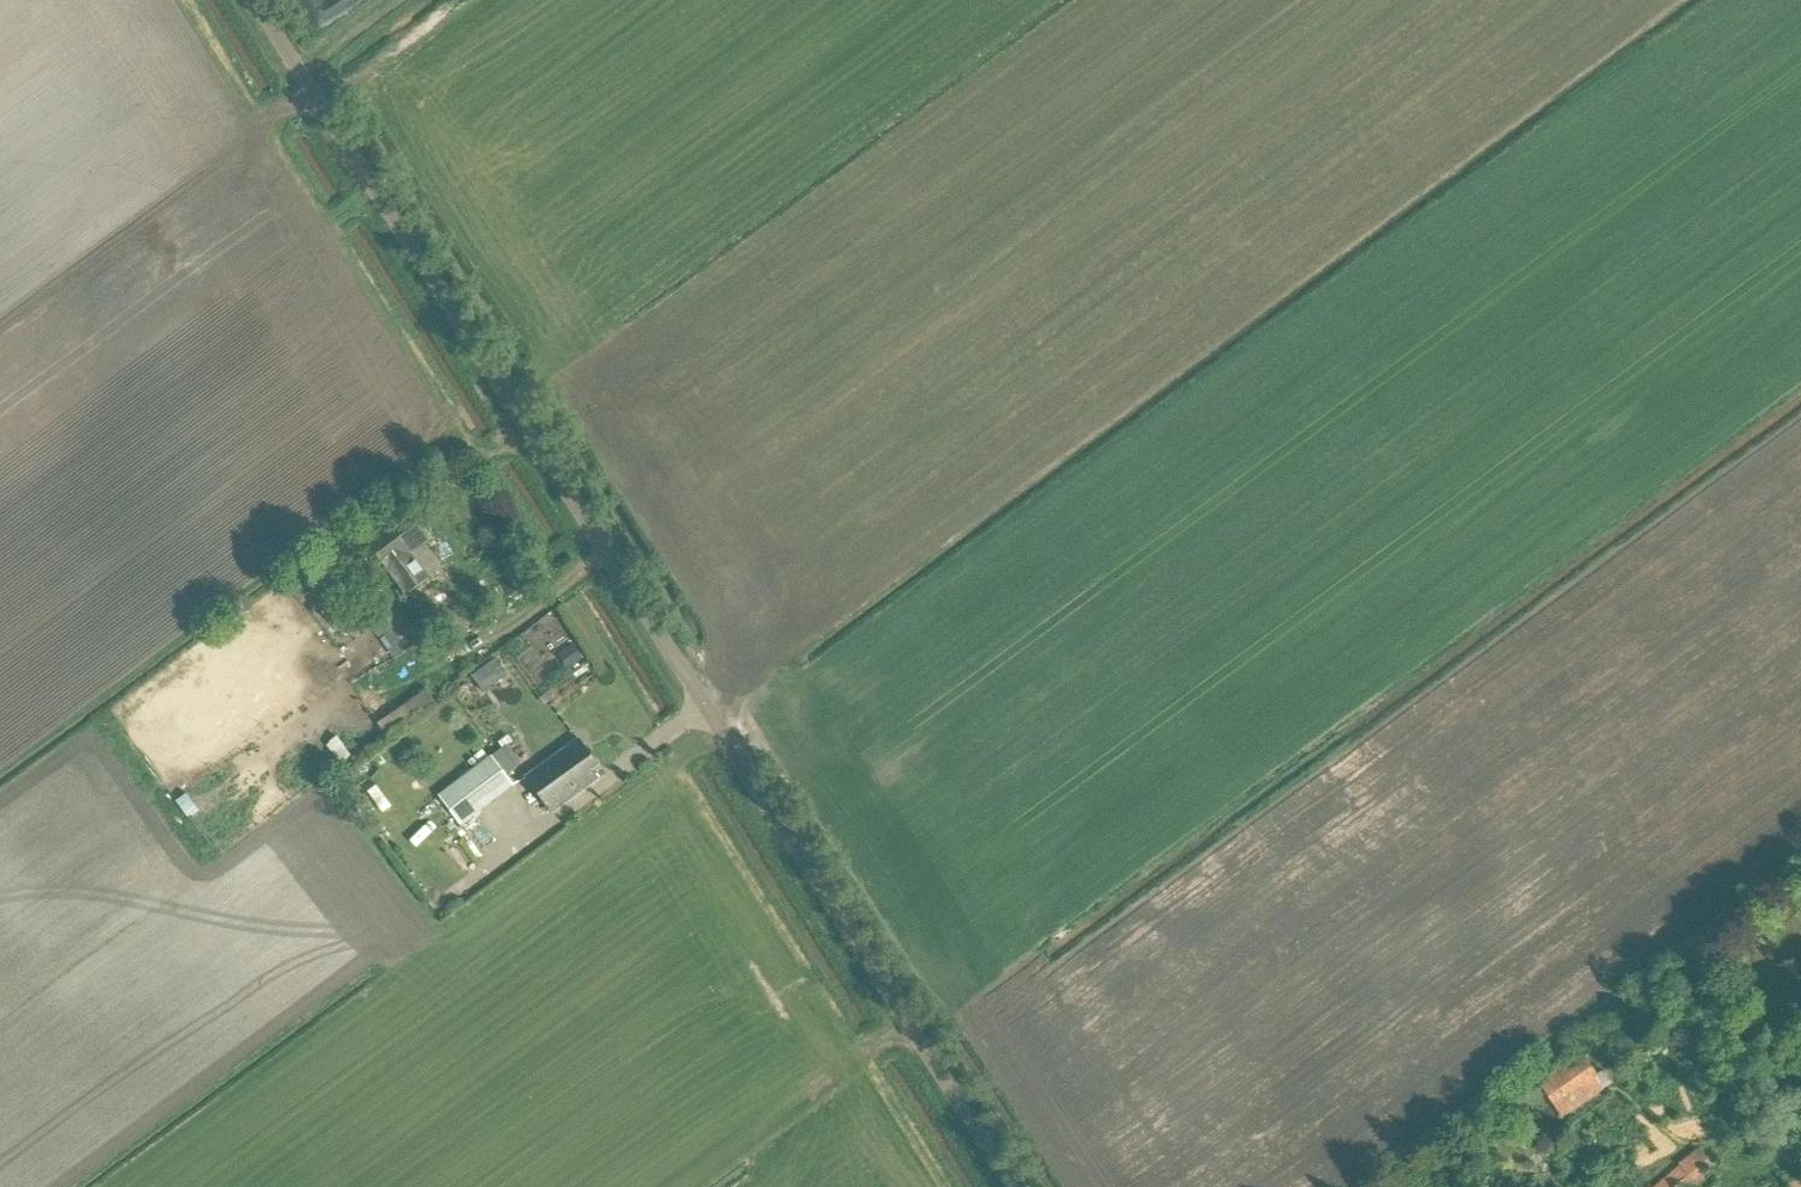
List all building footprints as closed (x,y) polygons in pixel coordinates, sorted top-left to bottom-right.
[(410,511),(368,541),(407,595),(428,580),(409,554),(430,539),(410,511)] [(509,588),(524,577),(514,563),(499,574),(509,588)] [(310,595),(304,587),(295,595),(301,603),(310,595)] [(365,620),(398,664),(425,643),(389,591),(362,609),(368,618),(365,620)] [(553,613),(505,646),(543,701),(591,668),(553,613)] [(506,672),(495,657),(474,673),(485,687),(506,672)] [(384,734),(432,701),(425,691),(377,724),(384,734)] [(344,763),(356,755),(342,735),(331,744),(344,763)] [(579,740),(526,779),(552,814),(598,780),(592,771),(598,766),(579,740)] [(492,756),(439,797),(461,826),(514,786),(492,756)] [(1583,1055),(1540,1085),(1563,1119),(1607,1090),(1583,1055)] [(1699,1148),(1680,1163),(1690,1175),(1691,1175),(1695,1179),(1712,1165),(1699,1148)] [(1690,1175),(1680,1163),(1671,1170),(1672,1172),(1654,1186),(1676,1186),(1690,1175)] [(1695,1179),(1691,1175),(1690,1175),(1676,1186),(1701,1186),(1695,1179)] [(1790,1182),(1793,1186),(1800,1186),(1800,1175),(1790,1182)]
